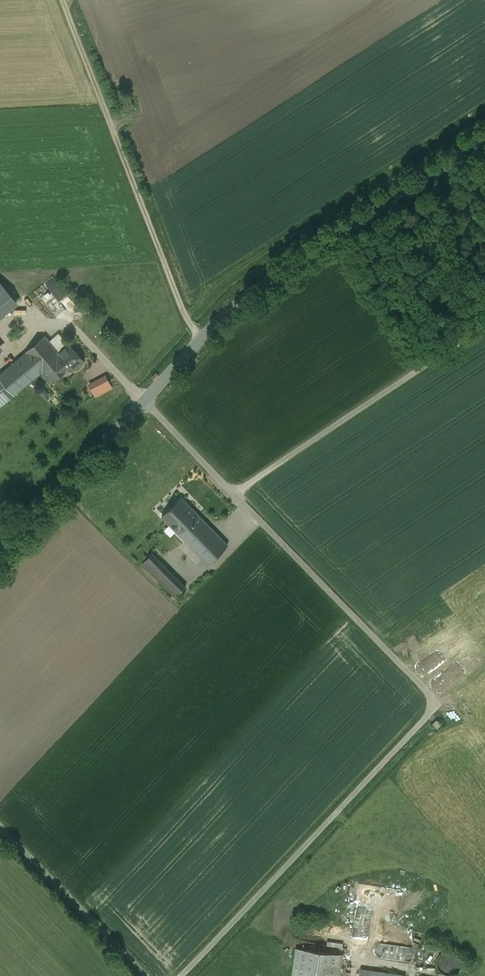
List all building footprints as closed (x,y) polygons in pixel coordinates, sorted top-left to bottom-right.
[(130,99),(120,103),(123,111),(133,107),(130,99)] [(46,298),(57,314),(74,303),(55,276),(46,282),(53,293),(46,298)] [(17,302),(0,282),(0,316),(17,302)] [(0,374),(0,378),(14,395),(30,381),(42,370),(37,364),(55,348),(44,335),(26,351),(26,352),(0,374)] [(83,360),(69,344),(59,352),(59,353),(69,365),(69,366),(72,370),(75,367),(78,367),(80,365),(80,363),(83,360)] [(55,348),(37,364),(42,370),(51,381),(69,366),(69,365),(59,353),(59,352),(55,348)] [(96,397),(114,388),(107,374),(89,383),(96,397)] [(0,378),(0,406),(14,395),(0,378)] [(181,497),(162,516),(178,532),(197,513),(181,497)] [(197,513),(178,532),(208,563),(228,544),(197,513)] [(180,580),(152,552),(142,563),(169,591),(180,580)] [(180,580),(169,591),(175,597),(186,586),(180,580)] [(437,719),(432,724),(437,729),(442,725),(437,719)] [(414,960),(415,947),(409,946),(410,934),(388,932),(387,943),(379,942),(377,956),(414,960)] [(344,952),(344,942),(327,942),(327,951),(344,952)] [(297,948),(292,975),(339,975),(342,954),(297,948)] [(461,967),(462,962),(461,957),(458,953),(454,951),(449,950),(445,951),(441,954),(438,958),(437,963),(438,967),(441,971),(445,974),(450,975),(455,974),(459,971),(461,967)]
